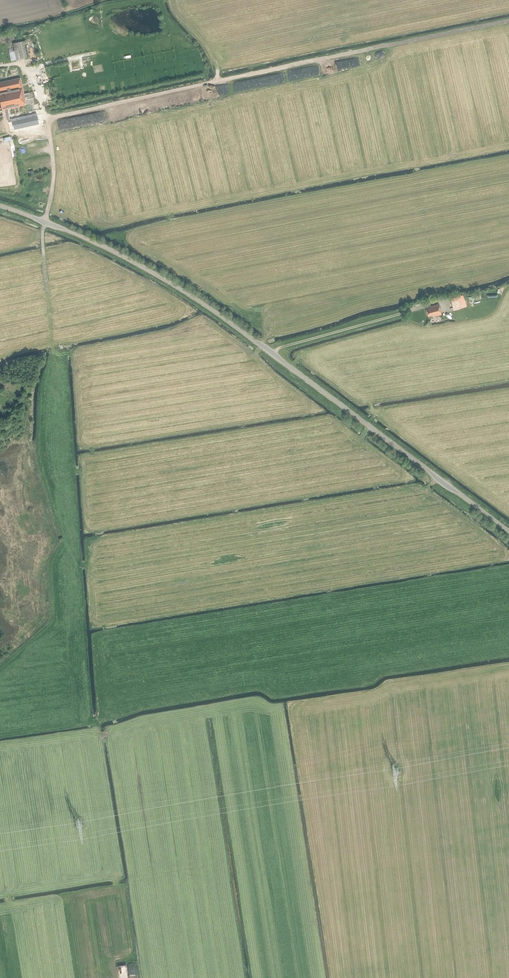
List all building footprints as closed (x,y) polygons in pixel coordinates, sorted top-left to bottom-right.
[(14,47),(8,48),(11,61),(27,57),(24,41),(13,43),(14,47)] [(71,60),(72,69),(81,67),(79,59),(71,60)] [(2,110),(4,120),(29,115),(27,105),(26,105),(25,100),(26,100),(25,98),(30,97),(29,93),(24,94),(21,78),(0,82),(0,111),(2,110)] [(458,296),(451,298),(454,310),(461,308),(458,296)] [(442,314),(439,304),(431,306),(432,307),(426,309),(428,316),(435,314),(435,316),(442,314)] [(127,963),(130,977),(136,977),(134,962),(127,963)]
